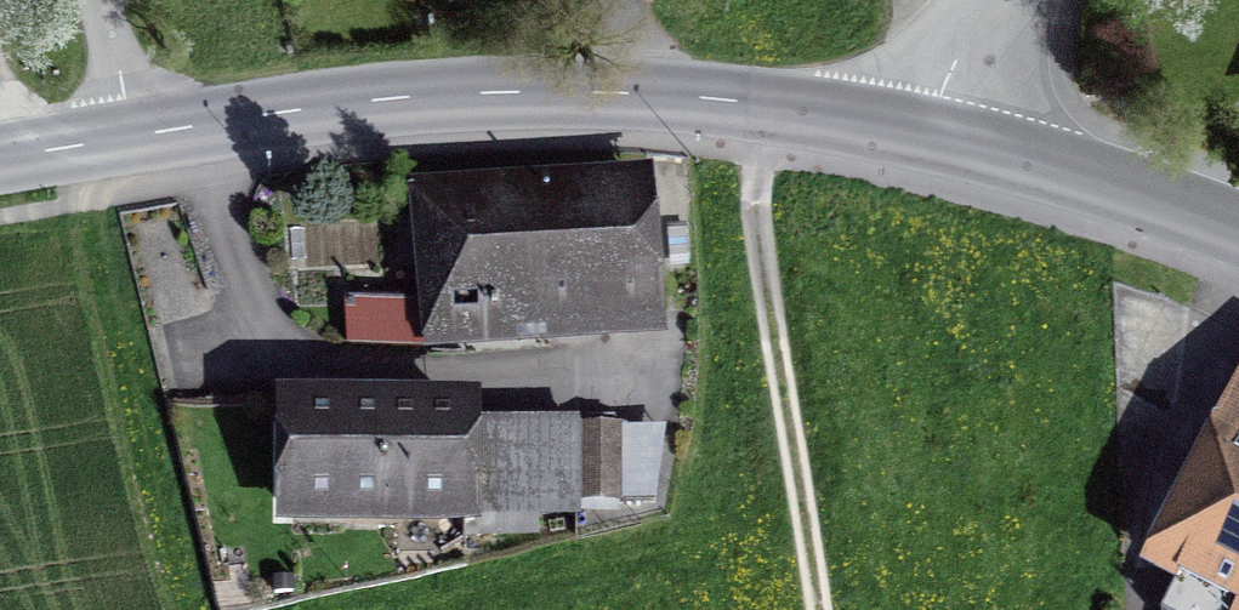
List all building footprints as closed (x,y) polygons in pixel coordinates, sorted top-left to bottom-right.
[(682,196),(441,196),(441,299),(360,299),(360,353),(682,354),(682,196)] [(462,534),(462,417),(314,416),(313,533),(462,534)] [(462,417),(462,534),(599,535),(599,417),(462,417)] [(1169,572),(1189,582),(1175,609),(1238,609),(1238,432),(1169,572)]
